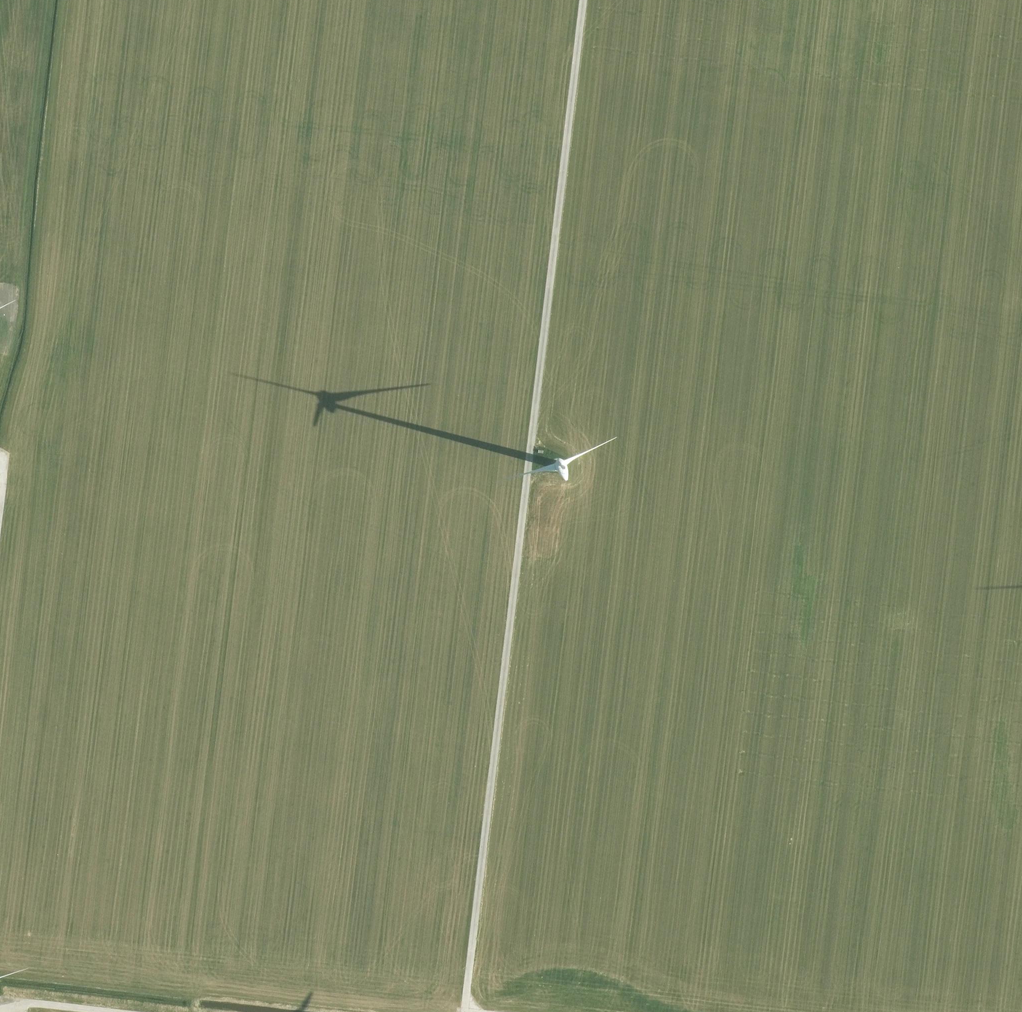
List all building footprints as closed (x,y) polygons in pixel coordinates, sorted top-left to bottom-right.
[(563,465),(562,465),(562,464),(562,463),(562,462),(561,462),(561,461),(560,461),(559,461),(559,460),(558,460),(557,461),(556,461),(555,461),(555,462),(554,463),(554,464),(554,465),(554,466),(554,467),(555,467),(555,468),(556,468),(556,469),(557,469),(558,469),(559,469),(560,469),(561,468),(562,467),(562,466),(562,465),(563,465)]
